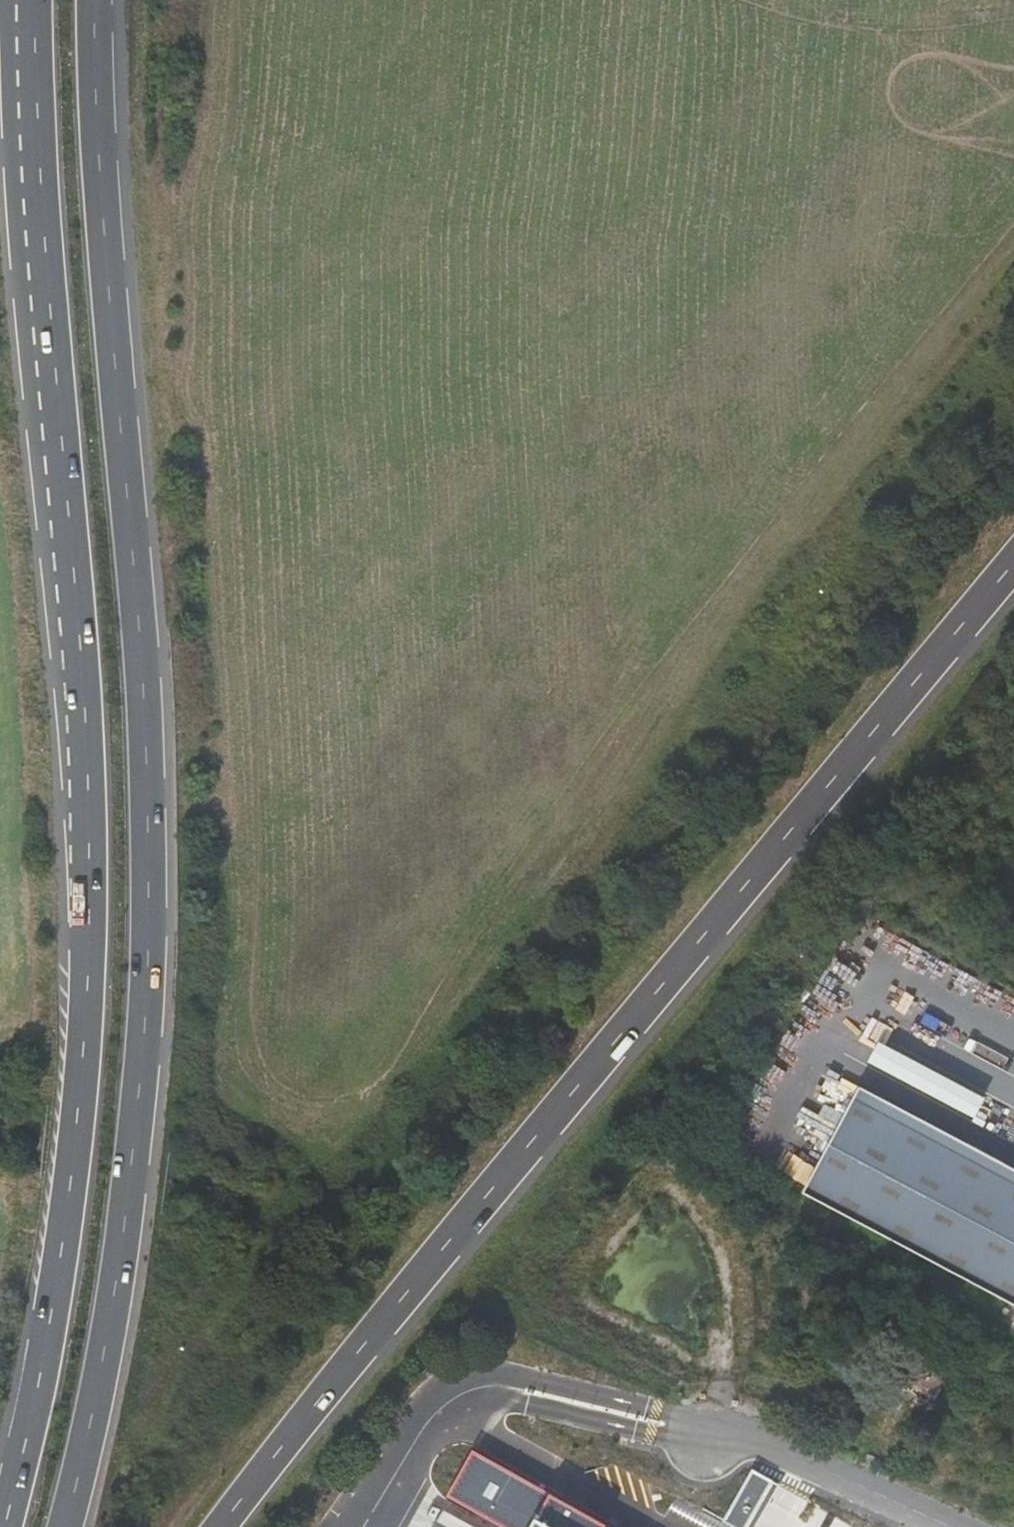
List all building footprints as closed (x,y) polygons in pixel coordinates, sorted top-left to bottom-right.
[(872,1061),(933,1090),(941,1073),(880,1044),(872,1061)] [(807,1198),(1013,1304),(1013,1178),(860,1097),(807,1198)] [(925,1415),(946,1383),(913,1361),(892,1393),(925,1415)] [(472,1453),(447,1497),(502,1526),(605,1526),(472,1453)] [(751,1472),(722,1523),(728,1526),(748,1526),(772,1484),(751,1472)] [(772,1484),(748,1526),(756,1526),(778,1488),(772,1484)]
